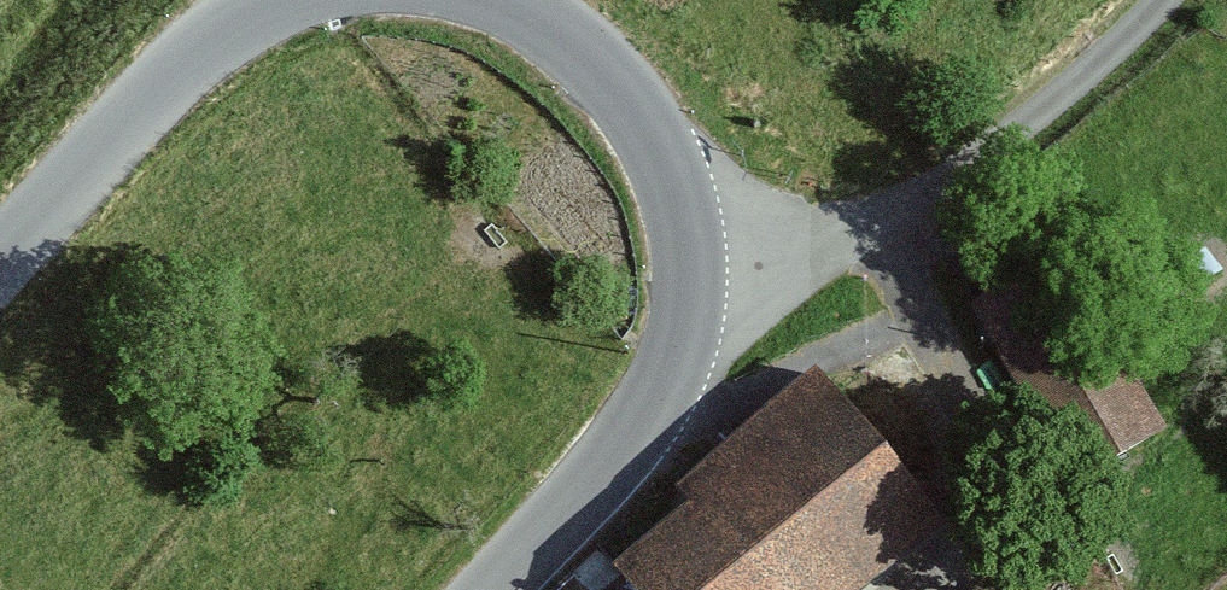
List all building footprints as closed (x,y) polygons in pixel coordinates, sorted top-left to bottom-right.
[(1101,484),(1184,416),(1071,280),(989,347),(1101,484)] [(651,589),(838,589),(929,516),(818,379),(688,484),(703,502),(629,562),(651,589)]
